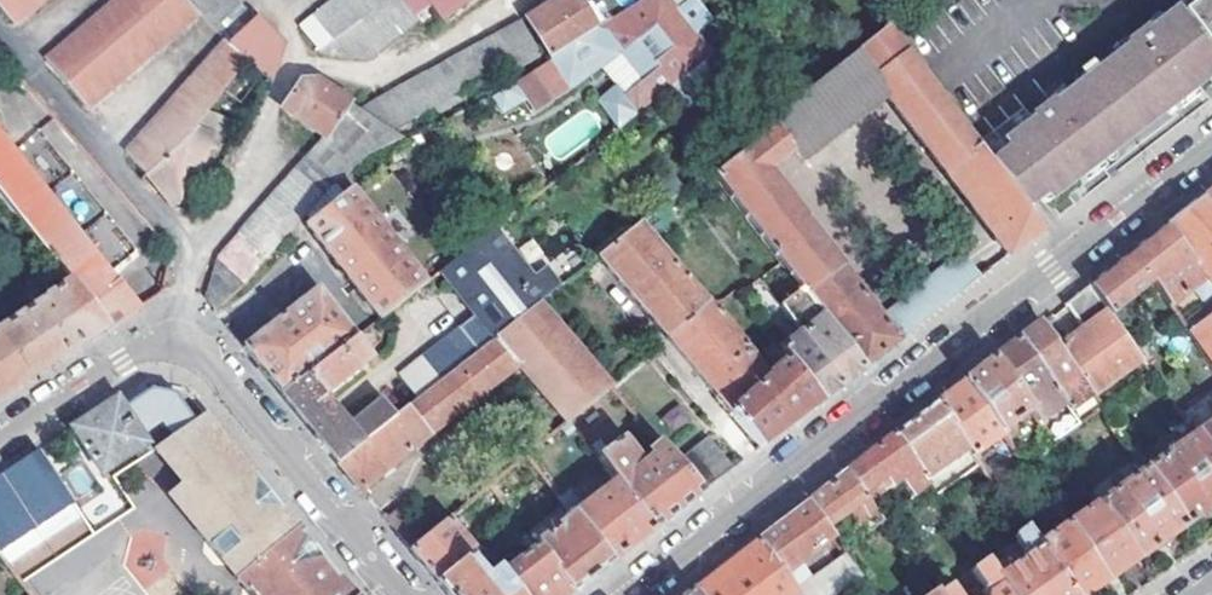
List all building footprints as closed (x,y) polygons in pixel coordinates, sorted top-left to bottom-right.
[(13,24),(41,0),(0,0),(0,9),(13,24)] [(199,12),(189,1),(188,0),(116,0),(46,61),(86,107),(199,12)] [(189,1),(199,12),(213,0),(191,0),(189,1)] [(199,12),(211,23),(233,0),(213,0),(199,12)] [(211,23),(221,34),(244,12),(233,0),(211,23)] [(345,32),(357,23),(339,0),(334,0),(326,7),(345,32)] [(357,23),(358,22),(371,13),(361,0),(339,0),(357,23)] [(371,13),(382,4),(379,0),(361,0),(371,13)] [(384,3),(404,30),(417,20),(414,16),(402,0),(388,0),(384,3)] [(442,19),(467,0),(402,0),(414,16),(430,4),(442,19)] [(597,29),(584,8),(578,0),(557,0),(526,20),(550,58),(597,29)] [(584,8),(597,29),(598,28),(613,19),(600,0),(597,0),(584,8)] [(598,28),(619,55),(626,49),(649,78),(661,68),(672,81),(681,73),(711,51),(673,0),(642,0),(613,19),(598,28)] [(1125,48),(1127,51),(1096,75),(1101,81),(1082,95),(1078,89),(1052,108),(1050,106),(1030,121),(1031,123),(1003,145),(1007,150),(990,163),(1026,210),(1057,186),(1062,193),(1113,154),(1108,147),(1136,125),(1141,132),(1211,78),(1211,0),(1201,0),(1181,15),(1177,11),(1148,33),(1146,31),(1125,48)] [(382,4),(371,13),(391,40),(404,30),(384,3),(382,4)] [(313,17),(331,42),(345,32),(326,7),(313,17)] [(255,22),(244,12),(221,34),(226,39),(232,45),(255,22)] [(371,13),(358,22),(379,49),(391,40),(371,13)] [(299,28),(319,52),(331,42),(313,17),(299,28)] [(255,22),(232,45),(247,61),(263,78),(269,72),(279,47),(255,22)] [(357,23),(345,32),(331,42),(319,52),(366,60),(379,49),(358,22),(357,23)] [(521,24),(506,32),(524,59),(538,51),(521,24)] [(597,29),(550,58),(570,83),(575,90),(602,69),(624,97),(649,78),(626,49),(619,55),(598,28),(597,29)] [(886,99),(1007,255),(1041,229),(1026,210),(990,163),(885,28),(765,124),(773,134),(716,180),(799,287),(861,367),(898,339),(880,317),(777,184),(886,99)] [(506,32),(493,39),(510,66),(524,59),(506,32)] [(184,142),(247,61),(232,45),(226,39),(126,152),(145,173),(171,204),(181,196),(179,147),(184,142)] [(493,39),(478,47),(495,74),(510,66),(493,39)] [(478,47),(464,55),(480,82),(495,74),(478,47)] [(464,55),(449,63),(467,90),(480,82),(464,55)] [(570,83),(550,58),(520,77),(542,106),(570,83)] [(10,108),(27,94),(28,93),(0,60),(0,116),(10,108)] [(449,63),(435,71),(452,98),(467,90),(449,63)] [(435,71),(421,79),(439,105),(452,98),(435,71)] [(672,81),(667,85),(676,97),(691,85),(681,73),(672,81)] [(421,79),(406,87),(423,113),(439,105),(421,79)] [(283,109),(324,139),(326,140),(351,106),(317,83),(300,82),(283,109)] [(493,94),(501,112),(526,100),(518,82),(493,94)] [(691,85),(676,97),(686,108),(699,96),(691,85)] [(406,87),(391,95),(407,122),(423,113),(406,87)] [(407,122),(391,95),(360,112),(389,132),(407,122)] [(272,197),(249,222),(225,248),(215,259),(203,296),(214,309),(246,281),(266,261),(272,254),(277,248),(322,197),(334,183),(370,154),(402,140),(389,132),(360,112),(351,106),(326,140),(324,139),(272,197)] [(9,205),(71,283),(107,328),(134,310),(0,142),(0,193),(9,205)] [(71,174),(55,186),(78,219),(95,207),(71,174)] [(306,224),(378,320),(424,284),(417,275),(352,193),(347,186),(328,199),(331,204),(306,224)] [(1200,198),(1211,209),(1211,189),(1200,198)] [(1200,198),(1166,225),(1205,276),(1211,284),(1211,209),(1200,198)] [(115,214),(91,222),(105,264),(129,256),(115,214)] [(598,258),(666,336),(708,302),(641,223),(598,258)] [(1169,304),(1205,276),(1166,225),(1088,287),(1110,316),(1153,282),(1169,304)] [(491,232),(441,270),(475,313),(387,383),(407,410),(496,339),(541,303),(561,287),(547,269),(531,282),(491,232)] [(572,247),(549,261),(558,276),(581,262),(572,247)] [(957,253),(880,317),(898,339),(978,278),(957,253)] [(107,328),(71,283),(44,302),(45,303),(0,333),(0,398),(107,328)] [(778,303),(800,332),(841,384),(861,367),(799,287),(778,303)] [(1083,330),(1060,348),(1095,396),(1142,361),(1110,316),(1088,287),(1064,305),(1083,330)] [(242,348),(281,395),(355,338),(317,290),(242,348)] [(1197,308),(1199,310),(1182,321),(1211,364),(1211,296),(1197,308)] [(708,302),(666,336),(730,411),(772,379),(768,373),(708,302)] [(516,363),(565,424),(568,422),(612,386),(541,303),(496,339),(516,363)] [(1020,339),(1048,379),(1072,413),(1095,396),(1060,348),(1042,322),(1020,339)] [(779,348),(786,359),(818,401),(841,384),(800,332),(779,348)] [(281,395),(338,464),(395,419),(381,403),(348,429),(321,397),(370,356),(355,338),(281,395)] [(496,339),(407,410),(395,419),(338,464),(359,490),(360,491),(516,363),(496,339)] [(1022,399),(1048,379),(1020,339),(994,359),(1022,399)] [(779,348),(777,346),(767,353),(777,366),(786,359),(779,348)] [(772,379),(730,411),(760,446),(818,401),(786,359),(777,366),(768,373),(772,379)] [(1022,399),(994,359),(965,382),(1003,435),(1031,412),(1022,399)] [(1003,435),(965,382),(937,403),(969,448),(989,477),(1001,469),(987,449),(1004,436),(1003,435)] [(158,448),(168,464),(219,431),(206,415),(197,421),(177,393),(152,388),(124,407),(118,398),(74,427),(105,473),(149,444),(153,451),(158,448)] [(680,402),(662,414),(673,431),(691,419),(680,402)] [(969,448),(937,403),(894,436),(925,479),(969,448)] [(565,436),(567,434),(574,429),(568,422),(565,424),(560,428),(565,436)] [(1196,436),(1211,459),(1211,424),(1196,436)] [(168,464),(181,485),(169,496),(250,594),(352,594),(230,444),(219,431),(168,464)] [(709,436),(676,462),(702,492),(716,481),(733,467),(709,436)] [(894,436),(848,470),(862,491),(877,481),(884,492),(899,481),(911,499),(930,485),(925,479),(894,436)] [(1196,436),(1147,470),(1187,527),(1211,509),(1211,459),(1196,436)] [(597,459),(614,482),(652,531),(702,492),(676,462),(659,442),(652,448),(652,456),(644,462),(624,438),(597,459)] [(40,450),(2,475),(41,533),(79,507),(40,450)] [(862,491),(848,470),(807,502),(824,526),(842,513),(853,527),(868,516),(876,525),(883,520),(862,491)] [(1147,470),(1097,507),(1136,563),(1187,527),(1147,470)] [(0,476),(0,555),(2,558),(41,533),(2,475),(0,476)] [(558,497),(569,512),(609,564),(652,531),(614,482),(607,488),(579,509),(577,508),(578,501),(568,490),(558,497)] [(824,526),(807,502),(758,540),(782,574),(831,537),(824,526)] [(1136,563),(1097,507),(1068,528),(1107,583),(1136,563)] [(399,512),(386,523),(409,550),(422,540),(399,512)] [(535,544),(537,547),(573,593),(609,564),(569,512),(564,516),(567,520),(535,544)] [(437,584),(480,548),(474,542),(469,546),(447,519),(422,540),(409,550),(437,584)] [(1068,528),(1039,547),(1072,594),(1090,594),(1107,583),(1068,528)] [(1039,547),(1026,530),(1015,538),(1028,559),(997,579),(1008,594),(1072,594),(1039,547)] [(758,540),(693,591),(696,594),(796,594),(794,591),(782,574),(758,540)] [(500,575),(515,594),(570,594),(573,593),(537,547),(500,575)] [(500,575),(480,548),(437,584),(446,594),(515,594),(500,575)] [(796,594),(832,594),(859,576),(844,555),(794,591),(796,594)] [(997,579),(984,560),(971,570),(983,588),(981,591),(984,594),(1008,594),(997,579)] [(948,586),(940,592),(935,594),(954,594),(948,586)]
